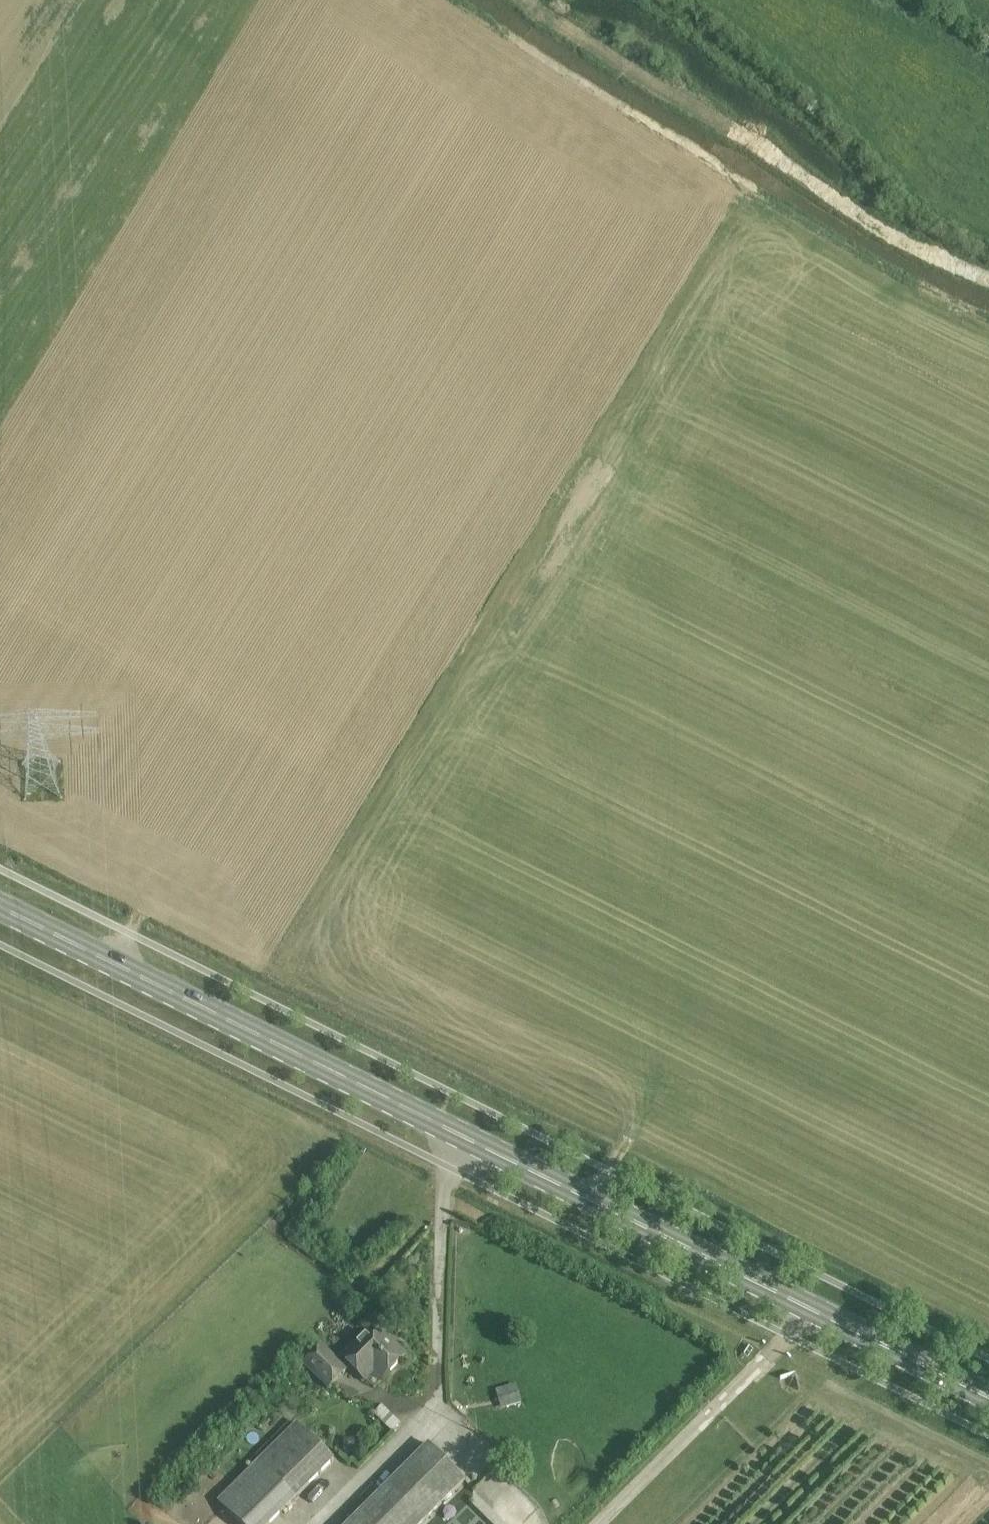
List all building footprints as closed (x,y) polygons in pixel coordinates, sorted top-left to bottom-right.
[(382,1379),(406,1355),(382,1331),(372,1341),(364,1333),(337,1360),(323,1346),(304,1364),(328,1388),(332,1385),(331,1384),(329,1387),(326,1384),(343,1367),(346,1369),(342,1373),(343,1373),(351,1366),(365,1381),(366,1380),(362,1376),(370,1367),(382,1379)] [(515,1383),(495,1390),(501,1410),(521,1403),(515,1383)] [(378,1405),(372,1414),(391,1427),(397,1419),(378,1405)] [(296,1498),(334,1460),(297,1423),(217,1502),(240,1523),(270,1523),(296,1498)] [(349,1523),(422,1523),(465,1481),(428,1444),(349,1523)]
